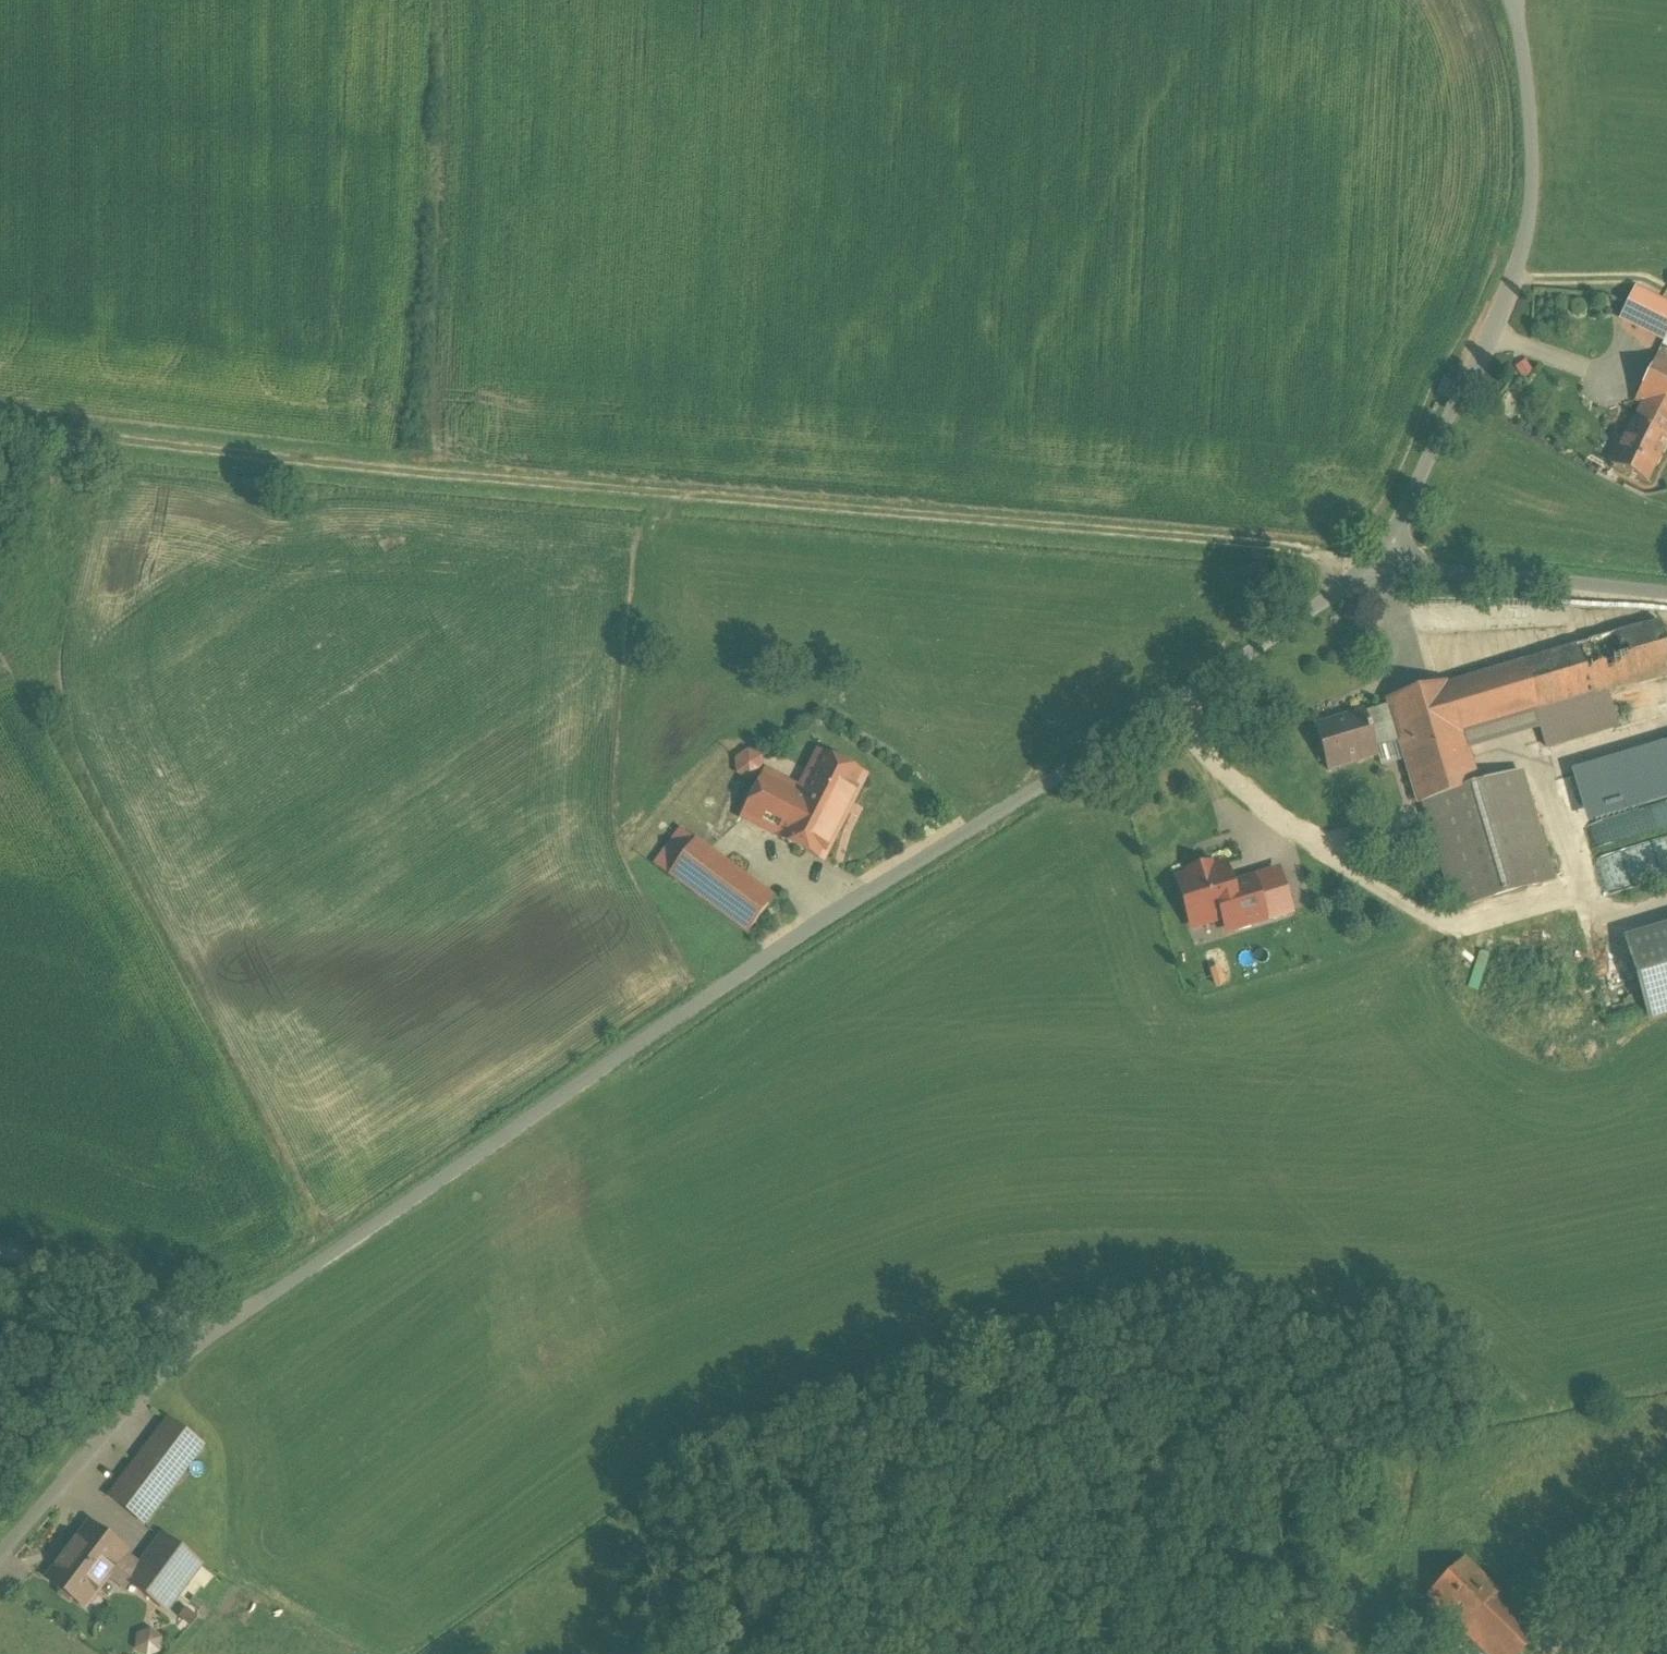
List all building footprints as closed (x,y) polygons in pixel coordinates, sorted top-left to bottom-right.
[(1617,324),(1661,347),(1666,336),(1666,305),(1633,289),(1617,324)] [(1658,355),(1605,461),(1650,488),(1666,455),(1666,359),(1658,355)] [(1384,706),(1403,766),(1418,815),(1478,797),(1465,753),(1548,728),(1554,750),(1619,731),(1610,701),(1666,683),(1666,638),(1662,622),(1384,706)] [(1384,706),(1314,727),(1330,778),(1381,762),(1386,771),(1403,766),(1384,706)] [(1571,770),(1586,826),(1666,802),(1666,742),(1571,770)] [(750,780),(764,758),(746,747),(732,770),(750,780)] [(762,766),(736,820),(826,868),(871,777),(816,751),(799,782),(762,766)] [(1418,815),(1448,913),(1560,879),(1531,781),(1478,797),(1418,815)] [(779,895),(680,826),(652,867),(746,940),(779,895)] [(1231,862),(1172,877),(1187,933),(1220,925),(1224,937),(1296,917),(1283,872),(1236,885),(1231,862)] [(1621,940),(1642,1021),(1666,1013),(1666,926),(1621,940)] [(166,1419),(102,1500),(148,1535),(210,1452),(166,1419)] [(86,1523),(41,1579),(86,1616),(110,1584),(132,1554),(86,1523)] [(207,1569),(160,1536),(143,1561),(132,1554),(110,1584),(168,1623),(207,1569)] [(1418,1598),(1472,1653),(1525,1653),(1545,1634),(1465,1552),(1418,1598)] [(141,1653),(154,1653),(163,1652),(158,1631),(136,1636),(141,1653)]
